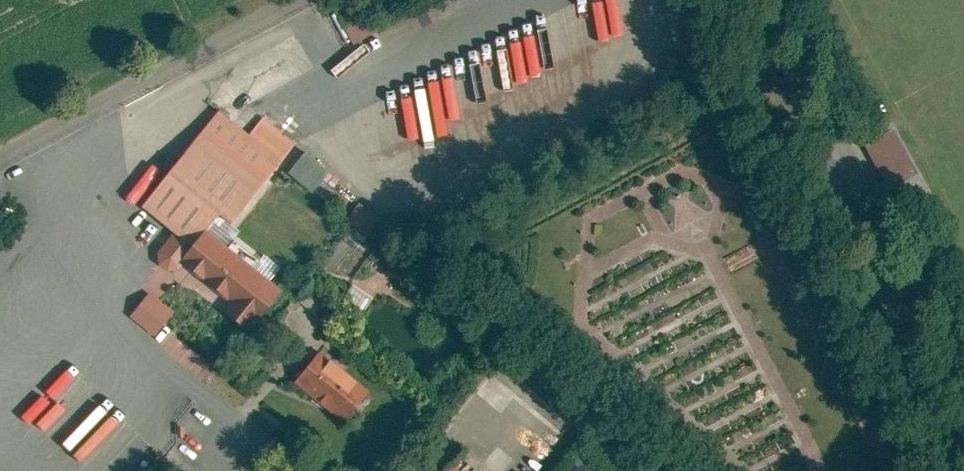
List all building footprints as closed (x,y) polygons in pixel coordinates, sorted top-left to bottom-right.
[(356,43),(381,30),(373,15),(348,28),(356,43)] [(136,204),(180,241),(164,261),(244,325),(273,289),(214,242),(280,162),(296,142),(262,114),(246,134),(214,108),(136,204)] [(891,193),(921,177),(894,130),(865,147),(891,193)] [(325,169),(302,149),(284,169),(308,189),(325,169)] [(378,218),(358,201),(344,217),(364,235),(378,218)] [(357,282),(348,294),(368,308),(377,297),(357,282)] [(172,311),(148,290),(129,312),(154,333),(172,311)] [(344,424),(372,390),(316,344),(288,378),(344,424)] [(572,470),(602,470),(596,459),(572,470)]
